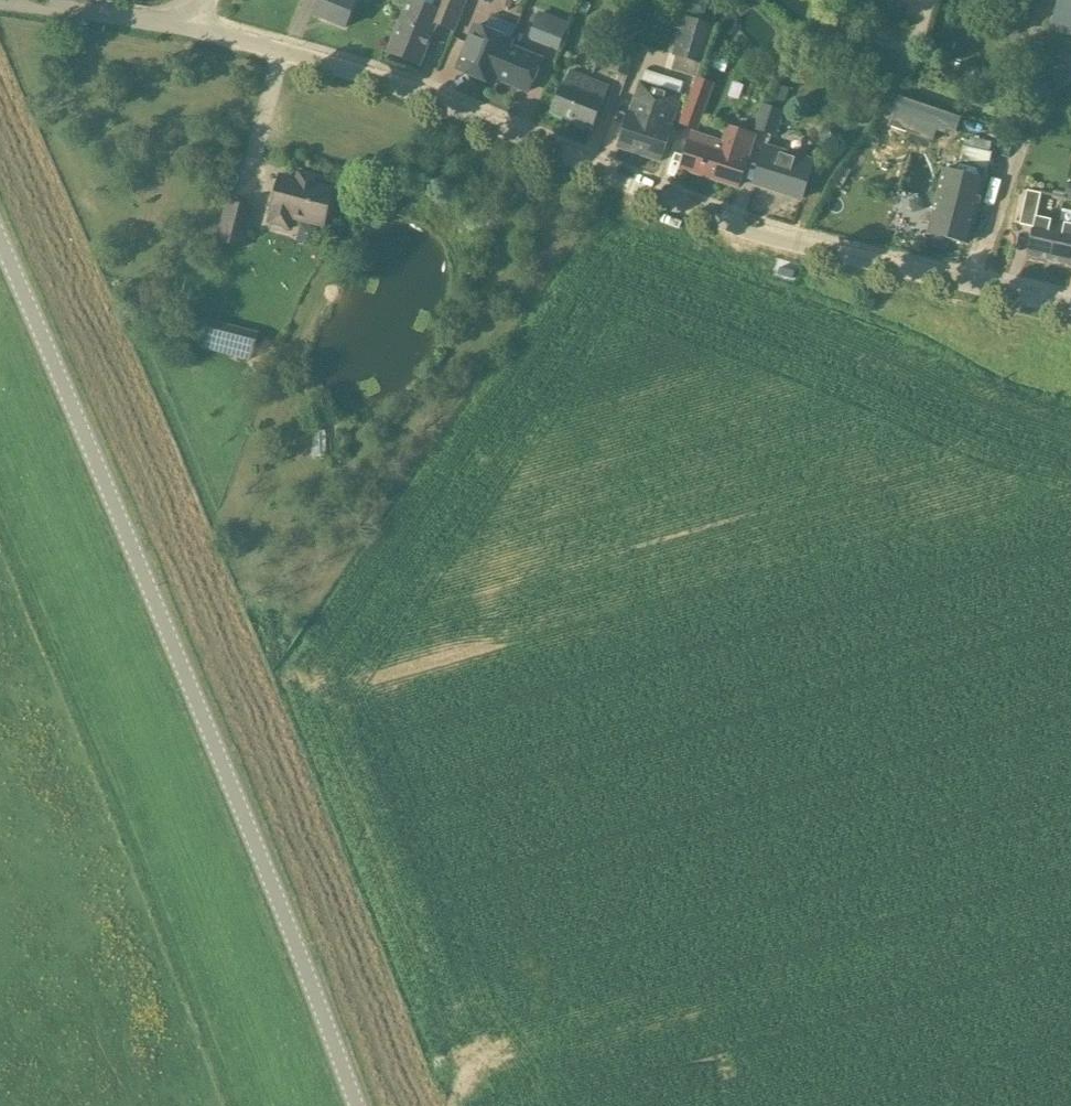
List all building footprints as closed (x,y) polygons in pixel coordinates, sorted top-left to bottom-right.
[(357,0),(321,0),(315,15),(345,28),(357,0)] [(469,0),(436,0),(432,9),(409,0),(388,53),(419,65),(436,25),(456,33),(469,0)] [(688,15),(711,19),(714,1),(710,0),(691,0),(688,15)] [(1052,31),(1070,35),(1070,0),(1059,0),(1052,31)] [(560,49),(570,23),(539,11),(529,37),(560,49)] [(704,65),(716,25),(685,16),(673,55),(677,57),(672,71),(697,78),(701,64),(704,65)] [(637,50),(609,41),(603,56),(612,59),(608,70),(628,77),(637,50)] [(495,88),(505,63),(458,44),(448,69),(495,88)] [(716,55),(712,67),(725,71),(729,60),(716,55)] [(593,127),(609,87),(569,70),(564,83),(562,82),(551,110),(593,127)] [(698,131),(715,84),(697,77),(680,125),(698,131)] [(618,147),(660,161),(682,93),(640,79),(618,147)] [(947,131),(956,134),(957,130),(961,119),(898,98),(893,112),(895,113),(890,128),(933,143),(936,132),(945,135),(947,131)] [(776,137),(784,110),(762,103),(754,130),(776,137)] [(738,187),(755,133),(727,124),(723,140),(693,131),(681,169),(738,187)] [(985,179),(992,152),(963,145),(956,172),(943,169),(927,233),(931,234),(933,239),(941,241),(945,238),(963,242),(969,244),(985,179)] [(806,182),(811,166),(795,161),(797,156),(766,146),(754,185),(801,199),(806,182)] [(319,185),(321,177),(297,171),(295,178),(279,174),(266,223),(289,229),(291,219),(323,227),(333,189),(319,185)] [(1049,260),(1058,221),(1036,216),(1041,193),(1027,190),(1020,223),(1033,227),(1027,255),(1049,260)] [(250,225),(255,208),(227,200),(216,241),(243,249),(250,225)] [(1049,260),(1070,265),(1070,224),(1058,221),(1049,260)] [(252,360),(259,331),(207,318),(200,346),(252,360)]
